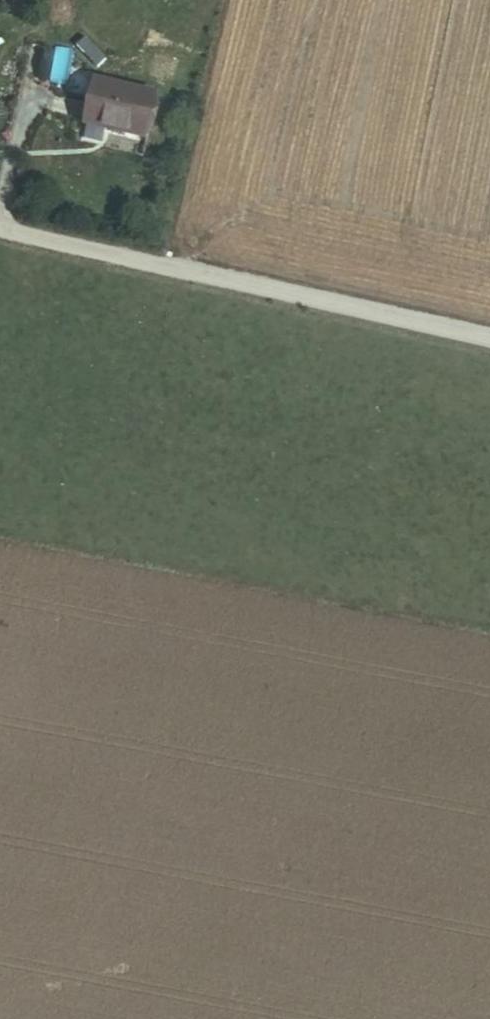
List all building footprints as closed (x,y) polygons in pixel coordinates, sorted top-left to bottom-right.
[(83,128),(145,143),(156,96),(94,82),(83,128)]
